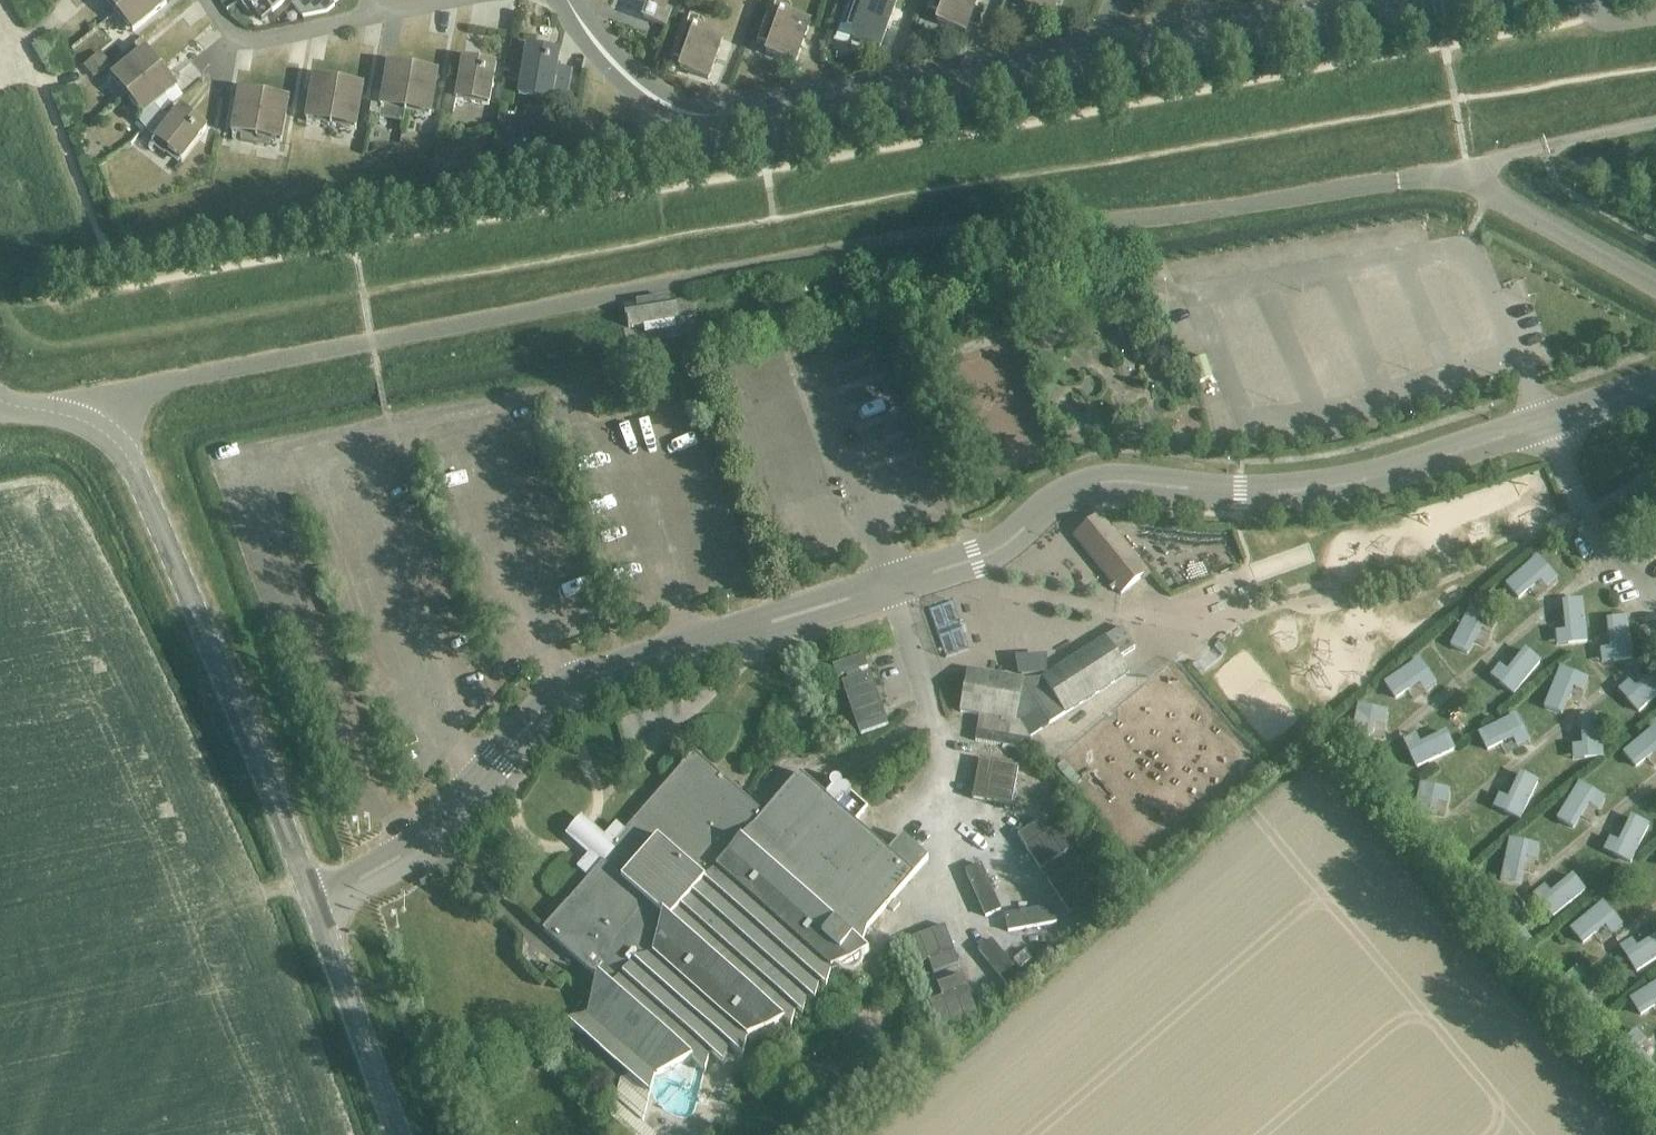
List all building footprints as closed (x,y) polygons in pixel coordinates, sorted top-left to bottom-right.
[(133,0),(105,0),(116,13),(133,0)] [(116,13),(132,33),(167,4),(164,0),(133,0),(116,13)] [(288,0),(261,0),(272,13),(288,0)] [(331,0),(298,0),(293,5),(303,17),(328,13),(336,6),(331,0)] [(665,10),(669,0),(633,0),(648,6),(642,22),(665,30),(671,13),(665,10)] [(809,23),(782,13),(786,4),(774,0),(772,0),(757,42),(769,46),(766,54),(795,64),(809,23)] [(894,7),(873,0),(851,0),(842,26),(854,31),(851,39),(880,49),(894,7)] [(927,10),(940,15),(937,23),(965,33),(977,0),(931,0),(927,10)] [(1058,0),(1027,0),(1024,7),(1052,17),(1058,0)] [(708,80),(723,39),(696,30),(699,20),(685,15),(670,58),(683,62),(680,70),(708,80)] [(513,53),(508,83),(521,85),(520,89),(551,95),(550,103),(566,106),(570,83),(571,75),(557,73),(560,53),(527,48),(526,56),(513,53)] [(127,97),(162,68),(146,49),(111,78),(127,97)] [(179,60),(187,75),(206,65),(198,50),(179,60)] [(101,53),(84,67),(94,79),(111,66),(101,53)] [(447,83),(442,114),(453,116),(456,101),(489,106),(496,65),(463,59),(459,85),(447,83)] [(405,113),(413,68),(388,64),(383,95),(381,108),(405,113)] [(144,129),(162,114),(155,107),(178,88),(162,68),(127,97),(143,116),(138,120),(144,129)] [(413,68),(405,113),(430,117),(438,73),(413,68)] [(331,126),(338,82),(314,77),(306,122),(331,126)] [(338,82),(331,126),(356,130),(363,86),(338,82)] [(256,139),(264,95),(239,90),(232,135),(256,139)] [(381,108),(383,95),(373,94),(370,116),(379,117),(381,108)] [(264,95),(256,139),(281,144),(289,99),(264,95)] [(144,129),(157,138),(155,141),(181,161),(207,128),(181,108),(170,121),(162,114),(144,129)] [(630,330),(693,319),(690,299),(674,302),(673,299),(626,307),(630,330)] [(696,325),(684,327),(686,335),(697,333),(696,325)] [(1121,595),(1148,573),(1100,514),(1073,537),(1121,595)] [(1647,542),(1655,547),(1655,522),(1647,542)] [(1559,583),(1537,559),(1505,588),(1519,604),(1525,599),(1540,585),(1547,593),(1559,583)] [(1556,649),(1588,646),(1585,603),(1563,605),(1566,633),(1555,634),(1556,649)] [(1497,625),(1469,611),(1450,649),(1469,659),(1481,633),(1491,638),(1497,625)] [(1601,666),(1632,663),(1628,620),(1607,622),(1610,650),(1599,651),(1601,666)] [(1119,659),(1135,649),(1121,628),(1042,680),(1023,681),(967,671),(959,713),(979,716),(975,741),(1029,751),(1031,739),(1049,726),(1128,674),(1119,659)] [(1490,680),(1515,700),(1542,666),(1525,653),(1507,675),(1499,669),(1490,680)] [(842,683),(860,736),(888,727),(870,673),(861,676),(859,671),(868,668),(864,655),(833,666),(838,679),(846,676),(848,681),(842,683)] [(1437,688),(1419,662),(1383,686),(1395,704),(1419,688),(1425,697),(1437,688)] [(1045,668),(1015,669),(1016,679),(1045,677),(1045,668)] [(1589,682),(1560,670),(1544,710),(1563,718),(1574,692),(1584,696),(1589,682)] [(1639,717),(1655,701),(1655,672),(1635,691),(1628,683),(1617,694),(1639,717)] [(1388,713),(1357,707),(1349,750),(1370,754),(1375,726),(1385,728),(1388,713)] [(959,729),(961,719),(952,717),(950,728),(959,729)] [(1531,746),(1517,718),(1478,736),(1488,755),(1513,743),(1518,753),(1531,746)] [(1572,763),(1604,762),(1602,719),(1581,720),(1582,748),(1571,748),(1572,763)] [(1655,729),(1624,757),(1638,773),(1655,757),(1655,729)] [(1402,744),(1416,773),(1455,753),(1453,750),(1445,734),(1420,747),(1415,737),(1402,744)] [(825,798),(799,775),(764,815),(694,753),(623,834),(617,828),(605,841),(593,830),(580,846),(592,856),(580,870),(590,878),(543,931),(597,978),(587,1016),(568,1024),(581,1036),(579,1045),(620,1082),(610,1120),(628,1134),(655,1134),(643,1124),(650,1096),(655,1076),(691,1061),(705,1073),(710,1054),(723,1066),(728,1046),(742,1058),(747,1038),(783,1023),(791,1030),(796,1010),(802,1016),(807,997),(814,1003),(819,984),(826,990),(831,970),(868,954),(861,948),(866,930),(928,860),(903,837),(888,853),(854,824),(867,808),(850,794),(850,792),(850,790),(849,789),(848,788),(847,788),(845,787),(844,787),(843,787),(842,787),(842,785),(842,784),(842,783),(841,781),(840,780),(839,780),(838,779),(837,779),(836,779),(834,779),(833,780),(831,781),(830,783),(830,784),(830,786),(830,787),(830,788),(831,789),(832,790),(825,798)] [(1492,811),(1521,824),(1539,785),(1520,776),(1508,802),(1498,797),(1492,811)] [(1606,802),(1579,785),(1557,822),(1575,833),(1589,809),(1598,815),(1606,802)] [(1450,793),(1419,786),(1410,829),(1431,833),(1437,805),(1447,808),(1450,793)] [(1603,854),(1632,868),(1651,829),(1632,820),(1619,845),(1610,841),(1603,854)] [(1034,879),(1018,893),(1057,938),(1103,899),(1091,884),(1110,868),(1083,837),(1062,855),(1049,840),(1021,864),(1034,879)] [(1527,846),(1509,842),(1500,884),(1521,889),(1527,861),(1537,864),(1540,849),(1527,846)] [(1532,896),(1552,922),(1586,896),(1573,879),(1551,896),(1544,887),(1532,896)] [(1623,929),(1603,905),(1570,933),(1584,949),(1605,931),(1612,939),(1623,929)] [(1636,977),(1655,964),(1655,939),(1637,951),(1631,942),(1619,950),(1636,977)] [(1025,951),(1014,961),(1021,969),(1032,960),(1025,951)] [(1629,1003),(1641,1021),(1655,1011),(1655,986),(1629,1003)] [(1637,1032),(1612,1053),(1640,1086),(1655,1072),(1638,1051),(1646,1044),(1637,1032)]
